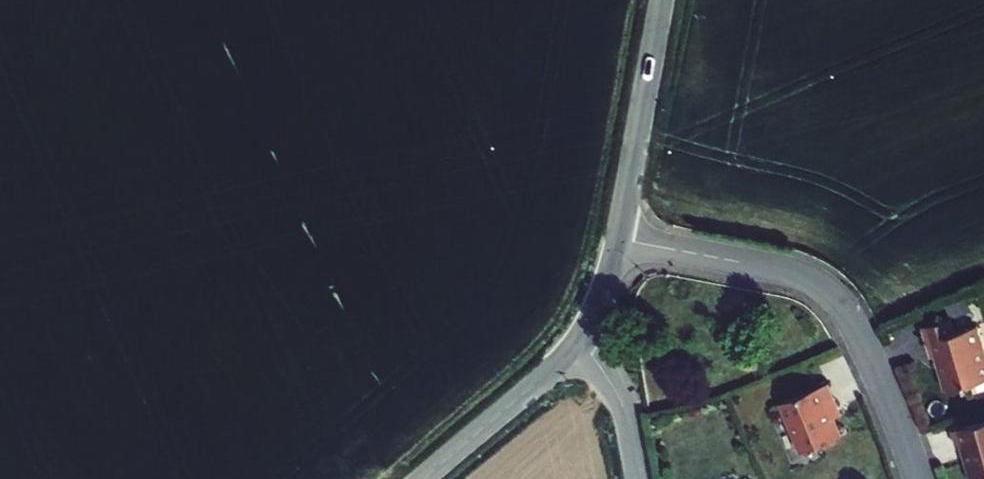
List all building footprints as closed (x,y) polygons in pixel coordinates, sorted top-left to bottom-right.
[(956,384),(983,375),(983,328),(983,327),(965,333),(961,321),(931,330),(939,356),(946,354),(956,384)] [(845,412),(834,389),(790,410),(813,458),(850,440),(843,426),(838,415),(845,412)] [(850,423),(845,412),(838,415),(843,426),(850,423)] [(965,462),(970,460),(977,478),(983,478),(983,427),(956,437),(965,462)]
